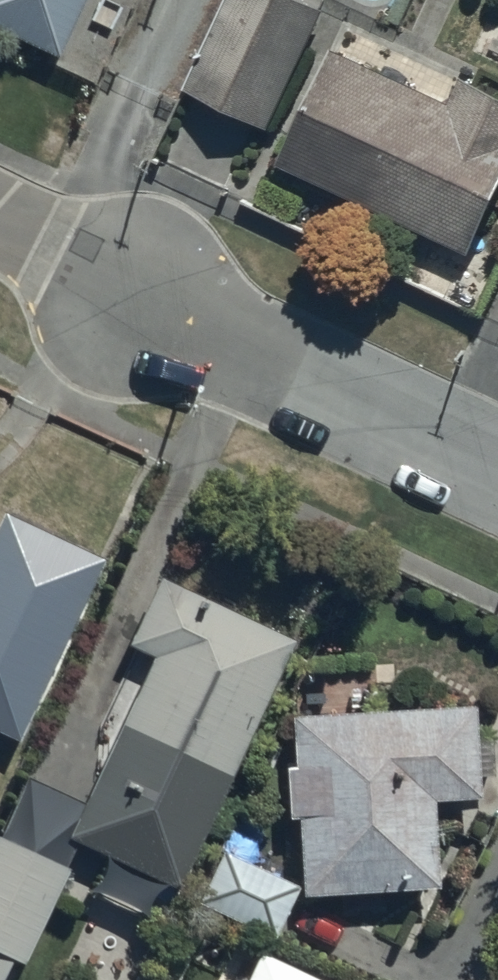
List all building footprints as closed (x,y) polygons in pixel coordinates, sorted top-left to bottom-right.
[(58,68),(76,27),(112,43),(131,0),(0,0),(0,43),(58,68)] [(327,0),(224,0),(186,79),(270,119),(327,0)] [(497,189),(497,81),(463,64),(452,88),(336,33),(280,153),(473,242),(497,189)] [(103,547),(0,499),(0,722),(20,731),(103,547)] [(182,880),(290,630),(162,565),(128,631),(155,645),(69,827),(182,880)] [(479,724),(477,693),(291,700),(293,753),(287,753),(289,805),(301,804),(304,882),(439,877),(436,788),(481,786),(481,766),(493,766),(492,723),(479,724)] [(68,860),(0,828),(0,979),(1,979),(15,951),(25,956),(68,860)] [(199,894),(273,929),(297,877),(223,843),(199,894)] [(263,940),(244,979),(345,979),(263,940)]
